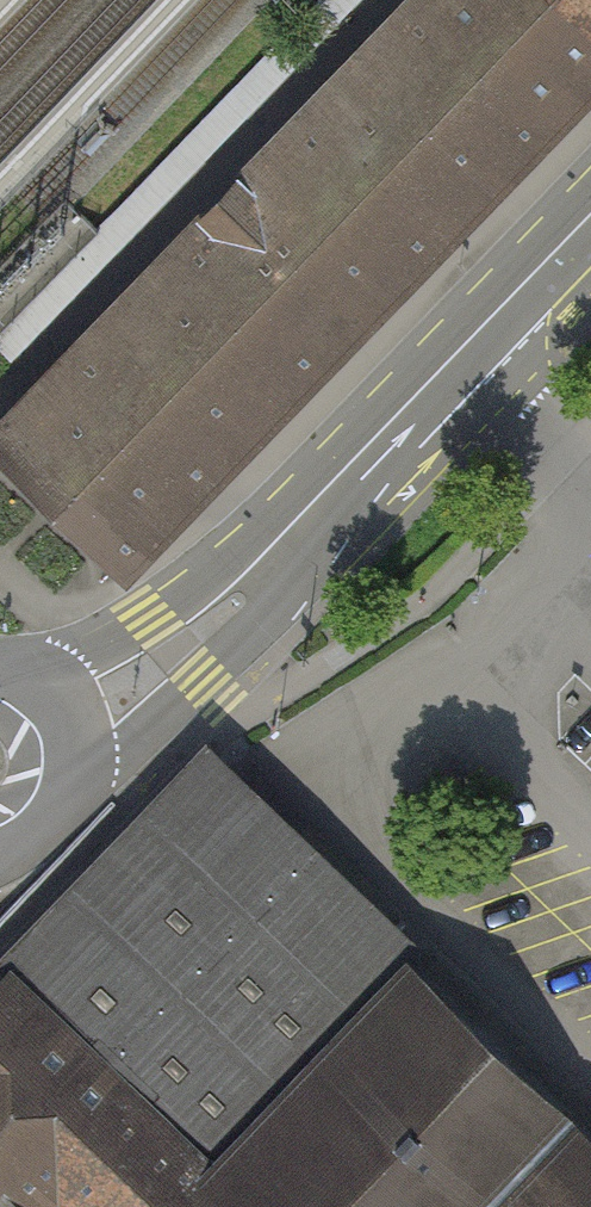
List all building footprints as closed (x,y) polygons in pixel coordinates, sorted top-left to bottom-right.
[(250,140),(239,150),(13,382),(6,389),(0,395),(0,484),(33,516),(37,519),(44,526),(86,565),(106,583),(107,585),(182,508),(590,92),(590,0),(388,0),(250,140)] [(204,1158),(410,938),(204,747),(0,965),(0,1206),(184,1206),(218,1171),(204,1158)] [(406,970),(218,1171),(184,1206),(590,1206),(590,1142),(406,970)]
